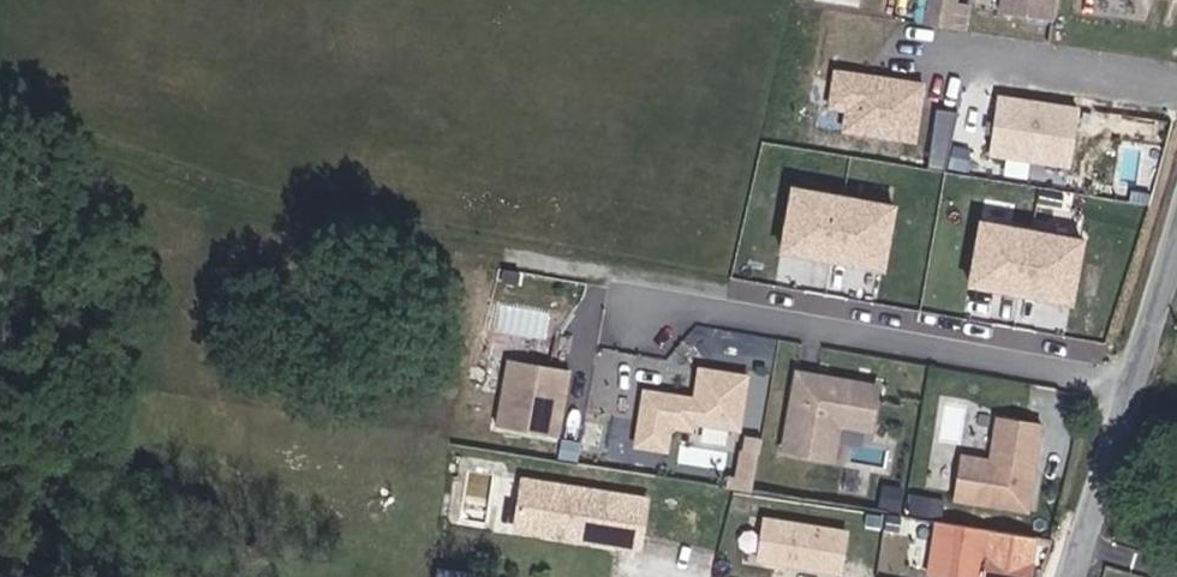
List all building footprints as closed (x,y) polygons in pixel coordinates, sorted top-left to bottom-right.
[(1037,0),(984,0),(980,23),(1030,33),(1037,0)] [(951,17),(936,15),(938,9),(913,4),(907,34),(946,42),(951,17)] [(842,109),(840,131),(921,139),(926,77),(829,68),(825,107),(842,109)] [(987,159),(1075,160),(1077,98),(988,96),(987,159)] [(781,180),(768,246),(887,271),(901,205),(781,180)] [(1076,302),(1088,238),(970,215),(957,279),(1076,302)] [(570,436),(580,364),(513,355),(503,426),(570,436)] [(639,446),(679,452),(681,440),(731,448),(733,429),(753,432),(762,371),(705,362),(701,392),(648,384),(639,446)] [(800,368),(787,454),(846,463),(852,425),(887,430),(894,382),(800,368)] [(970,449),(961,499),(1038,513),(1055,420),(1004,411),(996,454),(970,449)] [(850,460),(876,461),(878,431),(852,429),(850,460)] [(572,515),(575,500),(512,491),(505,539),(629,558),(636,510),(609,506),(607,520),(572,515)] [(607,520),(609,506),(575,500),(572,515),(607,520)] [(859,573),(863,522),(771,514),(766,565),(859,573)] [(924,532),(917,576),(1016,576),(1021,547),(924,532)]
